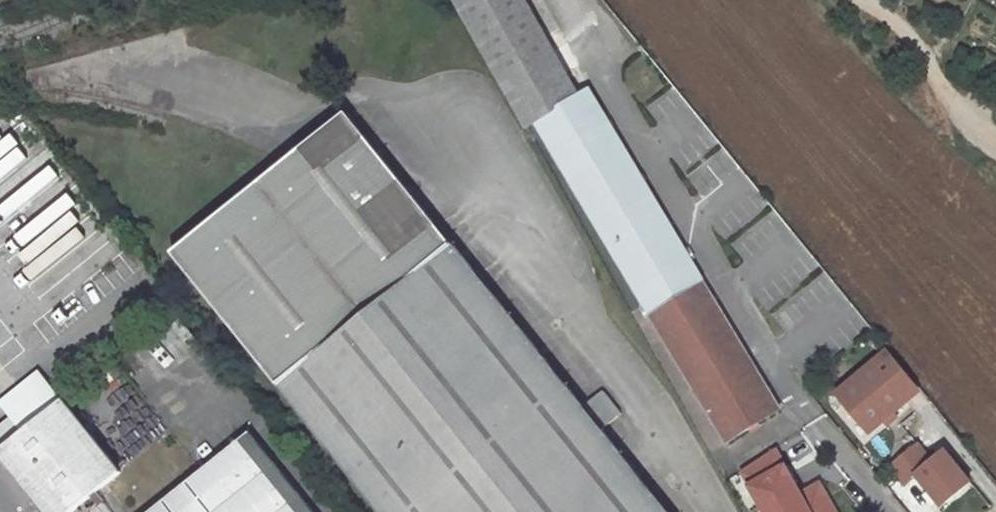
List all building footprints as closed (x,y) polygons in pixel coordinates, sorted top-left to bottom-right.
[(533,0),(460,0),(541,145),(552,139),(607,109),(595,87),(585,92),(533,0)] [(552,139),(721,441),(776,411),(607,109),(552,139)] [(381,511),(662,511),(627,467),(646,453),(630,432),(611,446),(349,115),(175,254),(280,387),(381,511)] [(917,383),(889,349),(837,392),(869,431),(906,401),(901,396),(917,383)] [(34,373),(0,401),(0,411),(4,415),(18,434),(0,449),(0,456),(45,511),(70,511),(78,506),(118,474),(59,402),(34,373)] [(0,418),(0,449),(18,434),(4,415),(0,418)] [(249,435),(152,511),(311,511),(249,435)] [(916,443),(889,465),(905,484),(917,475),(942,505),(971,481),(945,450),(932,461),(916,443)] [(741,471),(764,511),(831,511),(817,486),(800,496),(793,500),(782,481),(789,477),(775,452),(741,471)] [(800,496),(789,477),(782,481),(793,500),(800,496)]
